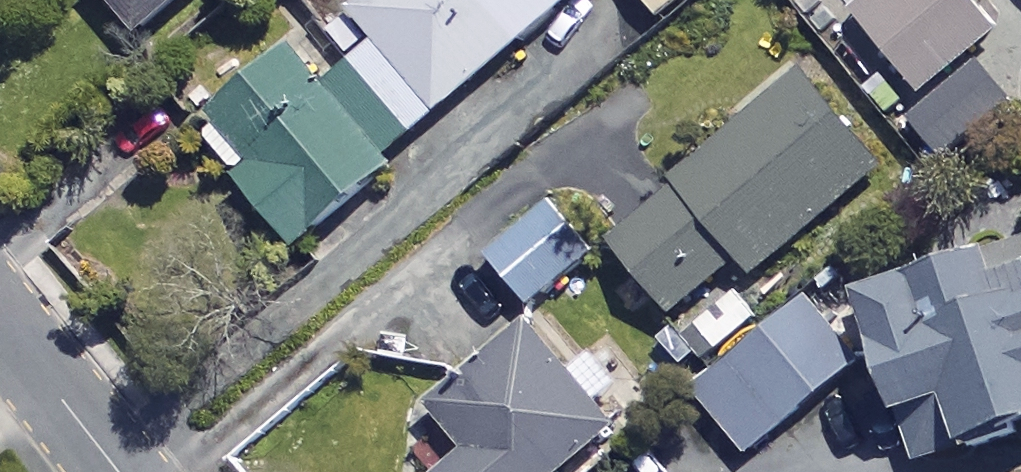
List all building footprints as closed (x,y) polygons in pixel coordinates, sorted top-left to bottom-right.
[(150,38),(195,0),(118,0),(150,38)] [(422,140),(464,105),(475,118),(502,96),(491,82),(589,0),(376,0),(334,36),(361,68),(416,133),(422,140)] [(663,18),(687,0),(649,0),(663,18)] [(979,0),(883,0),(863,17),(933,102),(1010,37),(979,0)] [(204,139),(306,260),(404,178),(387,157),(416,133),(361,68),(336,90),(305,54),(204,139)] [(892,172),(812,76),(616,241),(680,318),(732,273),(749,293),(892,172)] [(599,257),(556,205),(495,256),(539,308),(599,257)] [(935,471),(942,471),(1020,445),(1020,253),(876,303),(935,471)] [(860,362),(806,302),(704,395),(758,454),(860,362)] [(535,330),(441,412),(475,451),(451,471),(572,471),(622,428),(535,330)]
